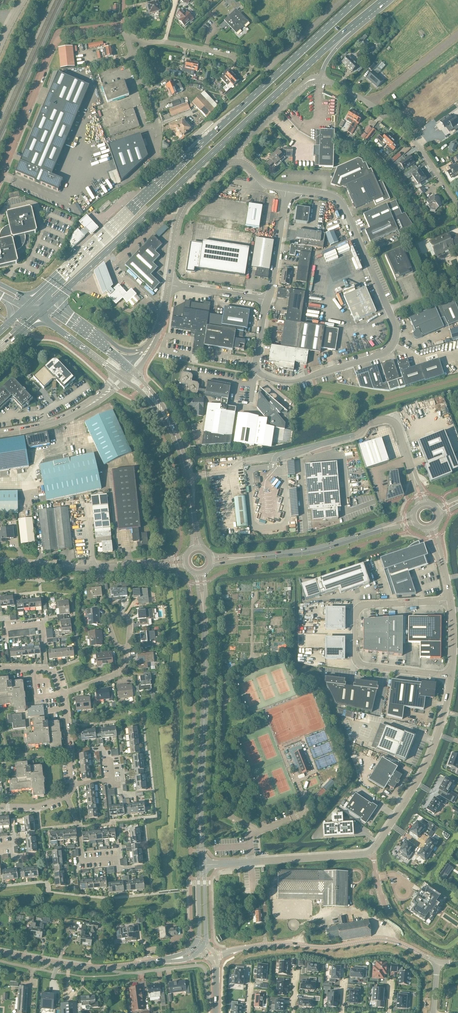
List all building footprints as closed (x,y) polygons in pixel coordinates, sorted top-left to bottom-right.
[(162,7),(161,4),(158,5),(157,3),(147,5),(150,14),(159,12),(158,7),(162,7)] [(176,16),(180,19),(178,21),(184,27),(189,22),(190,23),(194,19),(187,13),(185,14),(181,10),(176,16)] [(247,22),(240,14),(242,12),(240,10),(238,12),(236,10),(224,21),(227,24),(236,33),(247,22)] [(112,56),(111,48),(107,48),(106,45),(104,45),(106,57),(112,56)] [(76,47),(58,49),(60,68),(74,67),(73,52),(77,52),(76,47)] [(358,65),(353,60),(352,62),(347,57),(342,63),(346,68),(347,67),(352,72),(358,65)] [(183,65),(182,72),(190,74),(192,62),(187,61),(185,66),(183,65)] [(190,74),(190,76),(193,77),(194,71),(197,71),(197,69),(199,63),(192,62),(190,74)] [(223,75),(220,78),(222,80),(225,84),(234,75),(230,71),(230,72),(227,69),(222,74),(223,75)] [(373,72),(367,79),(377,88),(383,81),(373,72)] [(58,73),(44,106),(34,128),(33,131),(23,154),(20,163),(15,173),(34,181),(41,184),(58,191),(63,180),(52,175),(89,87),(58,73)] [(225,84),(230,89),(233,86),(239,80),(234,75),(225,84)] [(129,96),(124,82),(102,89),(107,104),(129,96)] [(175,85),(173,82),(166,85),(168,91),(181,86),(180,83),(175,85)] [(183,90),(182,88),(181,86),(168,91),(171,97),(181,92),(183,90)] [(230,89),(224,94),(228,98),(237,89),(235,87),(232,91),(230,89)] [(204,92),(200,95),(192,103),(206,118),(214,110),(218,106),(209,97),(204,92)] [(173,108),(181,105),(179,100),(171,103),(173,108)] [(189,109),(187,103),(169,110),(172,116),(189,109)] [(116,105),(97,112),(103,129),(122,122),(116,105)] [(110,137),(140,127),(136,118),(133,108),(123,112),(126,122),(121,123),(122,125),(108,130),(110,137)] [(356,114),(351,111),(346,118),(347,118),(346,121),(349,123),(350,120),(352,121),(356,114)] [(362,117),(356,114),(352,121),(353,121),(349,127),(346,132),(350,135),(353,129),(354,130),(357,124),(358,124),(362,117)] [(457,129),(457,123),(454,118),(451,120),(448,116),(440,122),(444,128),(450,124),(454,129),(455,131),(457,129)] [(178,130),(179,129),(180,130),(179,131),(180,131),(179,132),(182,135),(183,134),(184,135),(190,129),(182,120),(179,123),(179,121),(169,125),(171,129),(175,128),(176,127),(176,128),(176,129),(176,130),(177,130),(178,130)] [(368,134),(364,140),(367,142),(371,136),(372,136),(376,131),(372,129),(368,134)] [(292,155),(315,156),(314,166),(318,166),(318,167),(333,168),(334,131),(320,130),(320,132),(316,132),(315,147),(292,146),(292,149),(292,153),(292,155)] [(385,144),(391,138),(386,134),(384,137),(381,135),(377,139),(379,142),(378,143),(382,147),(385,144)] [(108,147),(121,183),(148,158),(140,136),(108,147)] [(385,144),(387,146),(385,148),(390,153),(396,147),(393,145),(395,143),(391,138),(385,144)] [(448,150),(453,152),(456,146),(457,145),(457,144),(455,139),(449,143),(450,144),(448,150)] [(287,149),(284,149),(279,153),(278,151),(273,155),(279,161),(280,163),(287,157),(292,157),(292,155),(292,153),(287,153),(287,149)] [(401,156),(398,153),(392,159),(395,162),(401,156)] [(280,163),(279,161),(273,155),(269,159),(270,161),(266,164),(269,167),(273,164),(276,167),(280,163)] [(396,161),(398,164),(399,164),(404,170),(414,163),(409,156),(404,160),(402,157),(399,159),(396,161)] [(455,157),(457,163),(448,168),(452,174),(457,171),(457,156),(455,157)] [(381,181),(377,183),(371,169),(368,170),(365,162),(363,163),(361,160),(358,158),(337,167),(330,184),(334,186),(337,185),(346,188),(355,209),(373,201),(375,206),(390,199),(381,181)] [(405,175),(399,179),(402,183),(408,179),(412,176),(418,185),(425,179),(418,169),(414,173),(412,170),(405,175)] [(441,204),(440,204),(439,203),(439,202),(438,199),(437,199),(436,197),(435,198),(433,196),(428,199),(429,200),(426,202),(428,205),(428,206),(430,210),(435,211),(438,209),(438,208),(441,206),(440,205),(441,204)] [(402,215),(395,201),(363,215),(369,229),(402,215)] [(248,204),(245,226),(259,228),(262,206),(248,204)] [(295,215),(296,215),(295,222),(308,224),(310,209),(297,207),(296,211),(295,211),(295,215)] [(32,209),(30,208),(8,213),(6,215),(9,226),(0,240),(0,268),(17,264),(18,262),(15,251),(17,251),(19,250),(21,248),(23,246),(25,243),(25,240),(25,237),(25,236),(36,233),(37,231),(32,209)] [(414,228),(405,213),(402,215),(369,229),(365,231),(370,243),(397,231),(399,235),(414,228)] [(82,234),(85,237),(90,232),(93,236),(99,229),(87,216),(80,223),(86,230),(82,234)] [(165,225),(155,234),(159,238),(168,228),(165,225)] [(74,233),(69,242),(74,247),(85,237),(82,234),(78,230),(74,233)] [(325,234),(297,230),(295,239),(300,240),(299,245),(312,248),(312,247),(323,249),(325,234)] [(338,243),(333,231),(325,234),(330,246),(338,243)] [(450,238),(448,234),(429,243),(435,256),(454,248),(453,246),(457,244),(457,234),(450,238)] [(161,246),(152,237),(145,244),(146,245),(142,248),(125,266),(152,292),(159,284),(150,276),(157,269),(152,264),(159,257),(155,253),(161,246)] [(273,241),(256,239),(251,268),(256,268),(255,277),(260,278),(260,279),(263,279),(263,278),(268,279),(273,241)] [(249,249),(202,242),(201,246),(191,244),(186,273),(194,274),(194,270),(198,270),(245,277),(249,249)] [(417,243),(410,246),(414,255),(421,252),(417,243)] [(299,246),(291,244),(289,255),(295,256),(296,251),(300,252),(298,267),(308,268),(312,248),(299,245),(299,246)] [(402,249),(385,256),(395,280),(412,273),(402,249)] [(100,286),(103,294),(106,291),(108,293),(108,294),(109,295),(114,290),(111,287),(113,284),(111,279),(108,269),(105,261),(94,270),(97,277),(100,286)] [(308,268),(298,267),(295,282),(306,283),(308,268)] [(291,272),(282,270),(280,283),(289,284),(291,272)] [(109,295),(108,296),(112,300),(116,304),(123,298),(124,300),(125,301),(127,303),(130,300),(133,298),(136,295),(134,293),(133,292),(132,290),(131,290),(126,294),(119,286),(114,290),(112,293),(111,294),(109,295)] [(305,292),(278,288),(276,298),(284,299),(284,298),(288,298),(289,298),(285,321),(294,323),(300,324),(305,292)] [(376,312),(365,288),(344,297),(354,322),(376,312)] [(453,300),(409,319),(415,332),(414,333),(413,334),(413,335),(413,337),(414,338),(415,339),(417,339),(418,339),(421,337),(457,322),(457,310),(453,300)] [(172,319),(170,328),(195,332),(192,354),(197,355),(202,356),(203,346),(207,326),(208,314),(210,303),(203,302),(203,304),(197,304),(191,303),(185,302),(184,303),(174,308),(173,308),(172,319)] [(249,311),(234,309),(235,308),(232,308),(224,307),(223,316),(221,328),(235,330),(243,332),(246,332),(249,311)] [(207,326),(221,328),(223,316),(208,314),(207,326)] [(294,323),(285,321),(284,321),(280,347),(296,350),(300,324),(294,323)] [(324,327),(300,324),(296,350),(308,352),(320,353),(324,327)] [(221,328),(207,326),(203,346),(232,351),(233,349),(232,348),(234,338),(234,336),(235,330),(221,328)] [(338,330),(324,328),(321,349),(335,351),(338,330)] [(452,341),(457,339),(457,328),(450,330),(452,341)] [(234,338),(232,348),(233,349),(244,350),(245,340),(234,338)] [(280,347),(271,346),(269,361),(271,362),(278,368),(283,369),(283,370),(293,371),(294,363),(296,350),(280,347)] [(308,352),(296,350),(294,363),(306,365),(308,352)] [(444,376),(439,360),(410,369),(407,359),(397,362),(400,372),(405,387),(424,381),(424,382),(444,376)] [(389,391),(390,392),(405,387),(402,379),(399,380),(393,360),(381,364),(387,383),(389,391)] [(50,362),(33,378),(44,389),(52,381),(53,381),(52,387),(56,387),(56,382),(56,381),(64,389),(69,385),(70,384),(75,379),(60,363),(59,363),(57,362),(56,362),(54,362),(52,362),(50,363),(50,362)] [(382,384),(376,366),(366,369),(373,390),(389,391),(387,383),(382,384)] [(373,390),(366,369),(355,372),(360,387),(373,390)] [(193,374),(181,372),(179,384),(182,385),(182,389),(186,389),(185,394),(197,396),(199,383),(196,383),(196,379),(192,378),(193,374)] [(228,399),(230,385),(207,381),(206,391),(205,393),(205,395),(221,398),(221,399),(228,400),(228,399)] [(17,383),(16,383),(15,382),(14,382),(13,382),(12,382),(11,382),(10,382),(9,382),(8,383),(7,382),(1,388),(14,401),(22,409),(26,405),(27,406),(28,406),(29,406),(29,405),(29,404),(28,403),(33,399),(17,383)] [(1,388),(0,389),(0,410),(10,401),(11,402),(13,402),(14,401),(1,388)] [(259,393),(257,408),(267,420),(273,428),(284,429),(285,424),(281,418),(278,414),(279,413),(287,412),(267,395),(264,398),(259,393)] [(202,406),(200,406),(201,399),(188,399),(188,408),(194,408),(194,416),(202,416),(202,406)] [(214,405),(207,404),(201,446),(208,445),(214,405)] [(220,406),(214,405),(208,445),(215,445),(221,406),(220,406)] [(226,407),(221,406),(215,445),(222,445),(228,407),(226,407)] [(235,408),(228,407),(222,445),(230,444),(235,408)] [(131,453),(112,411),(85,423),(104,465),(131,453)] [(238,414),(234,442),(253,445),(271,447),(274,428),(269,427),(266,427),(266,424),(267,420),(262,419),(258,418),(258,417),(238,414)] [(417,442),(427,466),(427,467),(425,468),(431,482),(450,475),(449,473),(450,472),(457,469),(457,467),(444,431),(417,442)] [(47,432),(26,437),(26,439),(24,439),(24,437),(0,441),(0,471),(29,466),(26,449),(50,445),(47,432)] [(381,439),(358,446),(365,469),(366,469),(389,462),(381,439)] [(101,489),(93,454),(39,466),(47,501),(101,489)] [(340,508),(337,462),(305,465),(308,510),(308,511),(311,511),(312,521),(338,519),(337,508),(341,508),(340,508)] [(138,528),(140,528),(134,468),(112,471),(118,531),(132,529),(138,528)] [(385,502),(385,503),(385,504),(404,497),(400,486),(398,471),(389,472),(385,502)] [(17,514),(17,492),(0,492),(0,514),(17,514)] [(111,537),(106,495),(91,497),(95,538),(111,537)] [(245,496),(234,498),(237,527),(248,526),(245,496)] [(72,549),(67,508),(39,511),(43,552),(72,549)] [(32,519),(18,520),(21,545),(35,543),(33,526),(32,519)] [(13,528),(1,529),(1,532),(0,532),(0,542),(2,542),(2,539),(14,538),(13,528)] [(148,548),(147,533),(139,534),(138,528),(132,529),(132,534),(133,542),(138,542),(139,549),(148,548)] [(112,552),(111,537),(95,538),(96,544),(102,543),(103,553),(112,552)] [(420,546),(419,542),(415,543),(412,545),(409,547),(405,551),(404,552),(402,553),(388,558),(387,557),(380,559),(383,569),(387,581),(390,580),(396,596),(416,594),(408,572),(417,569),(418,570),(420,569),(420,568),(427,565),(420,546)] [(299,581),(306,600),(338,589),(340,594),(369,584),(363,564),(315,580),(299,581)] [(127,597),(126,588),(117,589),(117,588),(114,588),(114,587),(111,588),(111,596),(113,596),(114,600),(117,600),(117,601),(120,600),(120,597),(127,597)] [(102,596),(101,588),(92,588),(88,588),(88,594),(87,594),(88,600),(95,600),(95,596),(102,596)] [(149,604),(147,589),(133,590),(134,599),(139,598),(140,605),(149,604)] [(7,607),(11,606),(11,607),(15,607),(14,599),(13,600),(13,596),(6,597),(7,607)] [(67,618),(66,615),(70,614),(69,608),(59,609),(59,615),(57,615),(57,619),(67,618)] [(100,624),(99,618),(98,613),(99,613),(99,609),(85,610),(86,618),(88,617),(89,625),(100,624)] [(154,618),(154,609),(138,611),(139,626),(148,625),(147,619),(154,618)] [(344,609),(326,609),(326,630),(344,630),(344,623),(343,623),(342,623),(342,615),(343,615),(343,616),(344,616),(344,609)] [(408,643),(440,643),(441,623),(440,623),(441,618),(429,618),(429,617),(427,617),(427,618),(408,618),(408,643)] [(71,627),(70,620),(67,621),(67,618),(57,619),(58,622),(60,622),(61,628),(71,627)] [(402,656),(402,618),(388,619),(388,654),(402,656)] [(377,653),(377,633),(376,633),(376,619),(363,620),(363,651),(377,653)] [(388,654),(388,619),(376,619),(376,633),(377,633),(377,653),(388,654)] [(71,633),(71,627),(61,628),(61,632),(59,632),(59,636),(62,636),(62,634),(71,633)] [(103,641),(102,631),(89,632),(90,647),(102,645),(102,641),(103,641)] [(140,633),(141,638),(140,638),(141,648),(153,647),(152,642),(156,642),(155,632),(140,633)] [(342,649),(342,645),(343,645),(344,639),(326,639),(326,649),(326,659),(343,660),(343,653),(342,653),(342,649)] [(420,643),(420,658),(430,658),(430,659),(432,659),(440,659),(440,651),(440,643),(420,643)] [(112,657),(111,653),(96,654),(97,667),(111,666),(110,658),(112,657)] [(154,661),(153,653),(137,654),(139,669),(148,668),(147,662),(154,661)] [(152,685),(151,676),(140,677),(141,686),(138,687),(136,687),(137,696),(140,696),(139,691),(151,690),(151,685),(152,685)] [(13,704),(14,712),(25,711),(24,708),(25,708),(22,685),(22,681),(14,682),(13,677),(0,679),(0,705),(13,704)] [(343,680),(325,678),(325,681),(326,682),(326,684),(336,704),(371,713),(376,691),(377,691),(378,688),(375,687),(375,684),(376,684),(356,681),(356,685),(353,685),(352,687),(345,686),(346,684),(343,683),(343,680)] [(434,685),(421,684),(391,680),(387,716),(402,720),(403,708),(423,710),(425,697),(433,698),(434,685)] [(133,697),(132,686),(127,686),(127,685),(117,686),(118,699),(133,697)] [(113,701),(112,694),(109,694),(108,689),(102,690),(102,691),(96,692),(97,701),(109,699),(110,702),(113,701)] [(76,711),(91,709),(89,697),(85,698),(85,697),(75,698),(76,711)] [(44,715),(43,706),(27,707),(28,717),(44,715)] [(26,728),(25,720),(22,721),(21,714),(11,715),(13,729),(26,728)] [(61,748),(59,724),(58,724),(58,721),(48,722),(47,718),(34,719),(34,723),(35,734),(26,735),(27,746),(31,745),(31,746),(49,744),(50,753),(61,751),(61,748)] [(386,726),(380,724),(371,748),(376,750),(386,726)] [(376,750),(404,761),(405,761),(414,737),(386,726),(376,750)] [(109,738),(108,728),(102,729),(101,729),(101,732),(98,732),(99,745),(103,744),(102,738),(109,738)] [(116,739),(115,728),(114,728),(108,728),(109,738),(113,737),(113,739),(116,739)] [(81,738),(82,742),(85,742),(85,740),(89,740),(88,730),(82,731),(81,732),(81,734),(79,734),(79,735),(78,736),(79,737),(79,738),(80,739),(81,738)] [(98,732),(95,733),(95,730),(93,730),(88,730),(89,740),(95,739),(96,745),(99,745),(98,732)] [(298,768),(299,772),(300,775),(312,770),(309,764),(308,764),(302,749),(293,752),(299,768),(298,768)] [(452,753),(448,765),(457,768),(457,766),(457,760),(457,759),(457,755),(454,754),(452,753)] [(397,768),(382,758),(368,780),(384,789),(384,790),(386,785),(393,789),(401,776),(395,772),(397,768),(397,767),(397,768)] [(35,766),(33,767),(33,762),(17,764),(17,767),(16,767),(17,779),(9,780),(10,790),(13,790),(13,791),(32,789),(33,797),(44,796),(43,792),(44,792),(41,770),(41,766),(35,767),(35,766)] [(141,773),(141,770),(144,769),(143,768),(144,768),(143,762),(134,763),(135,770),(129,771),(129,774),(141,773)] [(145,783),(145,777),(144,777),(144,776),(141,776),(141,773),(129,774),(130,778),(135,777),(136,784),(145,783)] [(447,793),(453,782),(445,778),(438,790),(442,792),(440,795),(450,801),(453,797),(447,793)] [(146,788),(145,783),(136,784),(136,788),(135,788),(135,791),(146,790),(146,788)] [(111,796),(111,789),(107,790),(108,796),(109,805),(110,816),(111,816),(117,816),(116,806),(112,807),(112,805),(111,805),(110,796),(111,796)] [(372,805),(355,794),(345,809),(361,820),(361,821),(365,823),(376,808),(372,805)] [(441,798),(439,801),(434,798),(426,810),(434,814),(441,803),(445,805),(447,802),(441,798)] [(137,804),(130,805),(129,799),(126,800),(127,811),(130,811),(130,814),(132,814),(138,814),(137,804)] [(127,811),(126,800),(122,800),(123,806),(116,806),(117,816),(123,815),(124,815),(124,812),(127,811)] [(342,814),(332,814),(333,824),(323,825),(324,838),(354,836),(353,823),(343,823),(342,814)] [(34,824),(34,819),(33,819),(33,817),(23,818),(23,822),(25,822),(25,825),(34,824)] [(412,829),(410,832),(417,837),(421,831),(423,832),(425,828),(424,827),(417,822),(416,823),(416,822),(412,829)] [(32,835),(32,832),(35,832),(34,830),(35,830),(34,824),(25,825),(26,832),(20,833),(20,836),(32,835)] [(140,837),(139,830),(139,831),(139,829),(128,830),(129,834),(130,833),(131,838),(140,837)] [(36,845),(36,839),(35,839),(35,838),(32,838),(32,835),(20,836),(20,840),(26,839),(27,846),(36,845)] [(138,847),(138,844),(140,844),(140,842),(141,842),(140,837),(131,838),(131,844),(125,845),(126,848),(138,847)] [(427,841),(424,844),(426,846),(424,848),(431,852),(436,843),(437,841),(434,838),(433,841),(429,838),(427,841)] [(403,844),(399,851),(400,851),(399,851),(402,853),(401,855),(405,858),(408,860),(413,853),(410,851),(413,846),(406,841),(404,845),(403,844)] [(37,851),(36,845),(27,846),(27,850),(26,850),(26,853),(37,852),(37,851)] [(142,857),(142,851),(141,851),(141,849),(138,850),(138,847),(126,848),(126,852),(132,851),(133,858),(142,857)] [(419,853),(417,856),(421,858),(421,859),(424,860),(425,861),(431,852),(424,848),(423,850),(421,849),(419,853)] [(143,862),(142,857),(133,858),(133,862),(132,862),(132,865),(143,864),(142,862),(143,862)] [(69,868),(68,864),(63,865),(62,858),(52,859),(53,865),(54,867),(56,866),(57,869),(69,868)] [(20,876),(19,864),(16,864),(16,870),(9,870),(11,880),(16,880),(16,879),(17,879),(17,876),(20,876)] [(30,868),(23,869),(23,864),(19,864),(20,876),(24,876),(24,878),(25,878),(25,879),(31,878),(30,868)] [(445,866),(437,879),(443,882),(451,870),(445,866)] [(69,871),(69,868),(57,869),(57,872),(54,873),(54,874),(54,880),(64,879),(63,872),(69,871)] [(9,870),(6,871),(5,870),(2,870),(3,880),(5,880),(5,881),(11,880),(9,870)] [(323,899),(323,907),(347,908),(347,872),(278,871),(277,898),(323,899)] [(126,888),(125,876),(122,876),(122,882),(115,883),(116,893),(122,892),(122,891),(123,891),(123,889),(126,888)] [(136,881),(129,881),(128,876),(125,876),(126,888),(129,888),(130,891),(132,891),(137,890),(136,881)] [(144,889),(143,878),(140,879),(140,880),(136,881),(137,890),(143,890),(143,889),(144,889)] [(54,880),(55,885),(56,885),(56,887),(66,886),(66,882),(64,883),(64,879),(54,880)] [(115,883),(111,883),(111,882),(108,882),(109,893),(111,893),(116,893),(115,883)] [(432,917),(441,904),(443,900),(445,898),(442,896),(428,887),(424,884),(423,887),(421,889),(420,891),(418,894),(414,899),(411,903),(407,910),(411,912),(424,921),(428,923),(432,917)] [(263,909),(252,910),(252,913),(255,913),(256,924),(262,923),(262,912),(263,912),(263,909)] [(23,923),(24,916),(15,914),(14,921),(23,923)] [(34,916),(30,916),(29,921),(32,922),(31,927),(30,927),(29,932),(31,932),(31,936),(36,937),(37,928),(35,927),(36,922),(33,922),(34,916)] [(39,921),(41,921),(41,925),(40,925),(40,928),(37,928),(36,937),(41,938),(42,933),(44,934),(45,929),(44,929),(45,926),(49,922),(50,919),(39,917),(39,921)] [(343,917),(338,918),(339,925),(336,926),(336,927),(325,930),(327,941),(339,937),(340,941),(340,942),(365,937),(366,937),(370,936),(371,936),(368,920),(345,924),(343,917)] [(85,945),(87,936),(84,935),(85,929),(86,926),(88,926),(89,923),(82,922),(81,929),(80,935),(79,935),(79,939),(81,940),(80,944),(85,945)] [(85,945),(91,946),(91,941),(93,942),(94,937),(93,937),(94,934),(94,933),(94,932),(95,932),(95,929),(98,929),(98,925),(89,923),(88,926),(91,927),(90,932),(91,932),(91,933),(90,933),(89,936),(87,936),(85,945)] [(138,931),(138,925),(132,926),(133,928),(120,929),(121,938),(127,938),(128,941),(136,940),(135,932),(138,931)] [(177,935),(176,928),(169,929),(168,927),(160,928),(161,939),(169,938),(169,936),(177,935)] [(279,974),(286,975),(287,970),(288,967),(287,967),(287,962),(280,961),(279,974)] [(373,977),(383,978),(383,973),(385,973),(386,964),(384,964),(384,962),(380,962),(380,963),(377,963),(376,968),(374,968),(373,977)] [(254,969),(253,974),(257,974),(256,979),(266,980),(267,965),(258,965),(257,970),(254,969)] [(307,972),(318,973),(318,965),(308,965),(307,972)] [(390,972),(397,972),(399,972),(400,972),(399,984),(398,984),(398,985),(407,985),(408,977),(409,977),(410,976),(410,974),(409,973),(408,973),(408,972),(402,972),(402,968),(397,968),(398,965),(397,965),(391,965),(390,972)] [(329,982),(335,983),(335,979),(339,980),(339,975),(340,975),(340,972),(340,967),(332,966),(331,971),(330,971),(329,974),(331,974),(331,979),(329,979),(329,982)] [(235,971),(234,985),(243,985),(244,971),(243,971),(243,967),(237,967),(236,971),(235,971)] [(363,973),(366,974),(367,967),(363,967),(363,970),(350,969),(350,977),(362,978),(363,973)] [(276,983),(275,995),(278,995),(286,996),(286,993),(287,993),(288,987),(287,987),(287,984),(283,984),(283,982),(284,978),(277,978),(277,982),(280,982),(280,983),(279,983),(276,983)] [(300,989),(310,990),(310,991),(313,992),(313,990),(314,990),(315,983),(316,978),(309,978),(309,981),(306,981),(306,982),(302,982),(302,985),(301,985),(300,989)] [(169,1002),(172,1002),(171,993),(185,991),(186,994),(189,994),(189,993),(188,986),(185,986),(185,985),(185,984),(184,981),(184,982),(180,983),(180,982),(169,983),(170,993),(167,993),(169,1002)] [(154,985),(154,986),(152,986),(152,985),(147,986),(149,998),(160,996),(161,1005),(165,1005),(164,993),(161,993),(160,984),(154,985)] [(27,1001),(28,988),(19,987),(18,1001),(27,1001)] [(135,1011),(143,1010),(140,987),(130,988),(131,995),(130,996),(130,998),(131,999),(132,1005),(134,1005),(135,1011)] [(349,1004),(353,1004),(353,1003),(357,1004),(358,993),(360,993),(360,988),(354,987),(354,991),(350,991),(349,1003),(349,1004)] [(372,1001),(376,1001),(376,1007),(384,1007),(384,1001),(383,1001),(383,989),(373,989),(372,1001)] [(255,1000),(255,1002),(255,1003),(254,1007),(262,1008),(262,1004),(263,1004),(264,1000),(263,1000),(263,996),(266,997),(267,992),(260,991),(260,996),(255,995),(255,1000)] [(396,1003),(395,1007),(396,1007),(396,1008),(405,1009),(407,1009),(407,1004),(406,1004),(406,996),(409,996),(409,993),(400,992),(400,995),(397,995),(397,1004),(396,1003)] [(41,993),(40,1009),(53,1010),(54,994),(41,993)] [(329,1004),(329,1007),(336,1008),(336,1001),(335,1001),(336,996),(336,994),(334,994),(334,993),(328,993),(328,1002),(329,1003),(329,1004)] [(90,1008),(98,1007),(98,1002),(97,1002),(95,1002),(94,996),(93,996),(93,997),(91,997),(89,997),(86,997),(81,997),(81,1004),(81,1006),(85,1006),(86,1009),(86,1010),(89,1010),(90,1009),(90,1008)] [(314,997),(306,996),(306,1000),(299,999),(298,1007),(302,1007),(302,1008),(303,1008),(305,1009),(306,1008),(306,1007),(312,1008),(312,1001),(314,1001),(314,997)] [(275,1001),(275,1011),(283,1011),(283,1001),(279,1001),(280,998),(271,997),(271,1000),(275,1001)] [(18,1001),(17,1012),(26,1012),(27,1001),(18,1001)] [(242,1005),(237,1005),(237,1002),(226,1001),(226,1005),(231,1005),(231,1011),(233,1011),(233,1012),(241,1012),(242,1005)] [(60,1003),(61,1012),(82,1012),(81,1006),(81,1003),(76,1004),(76,1002),(60,1003)]
